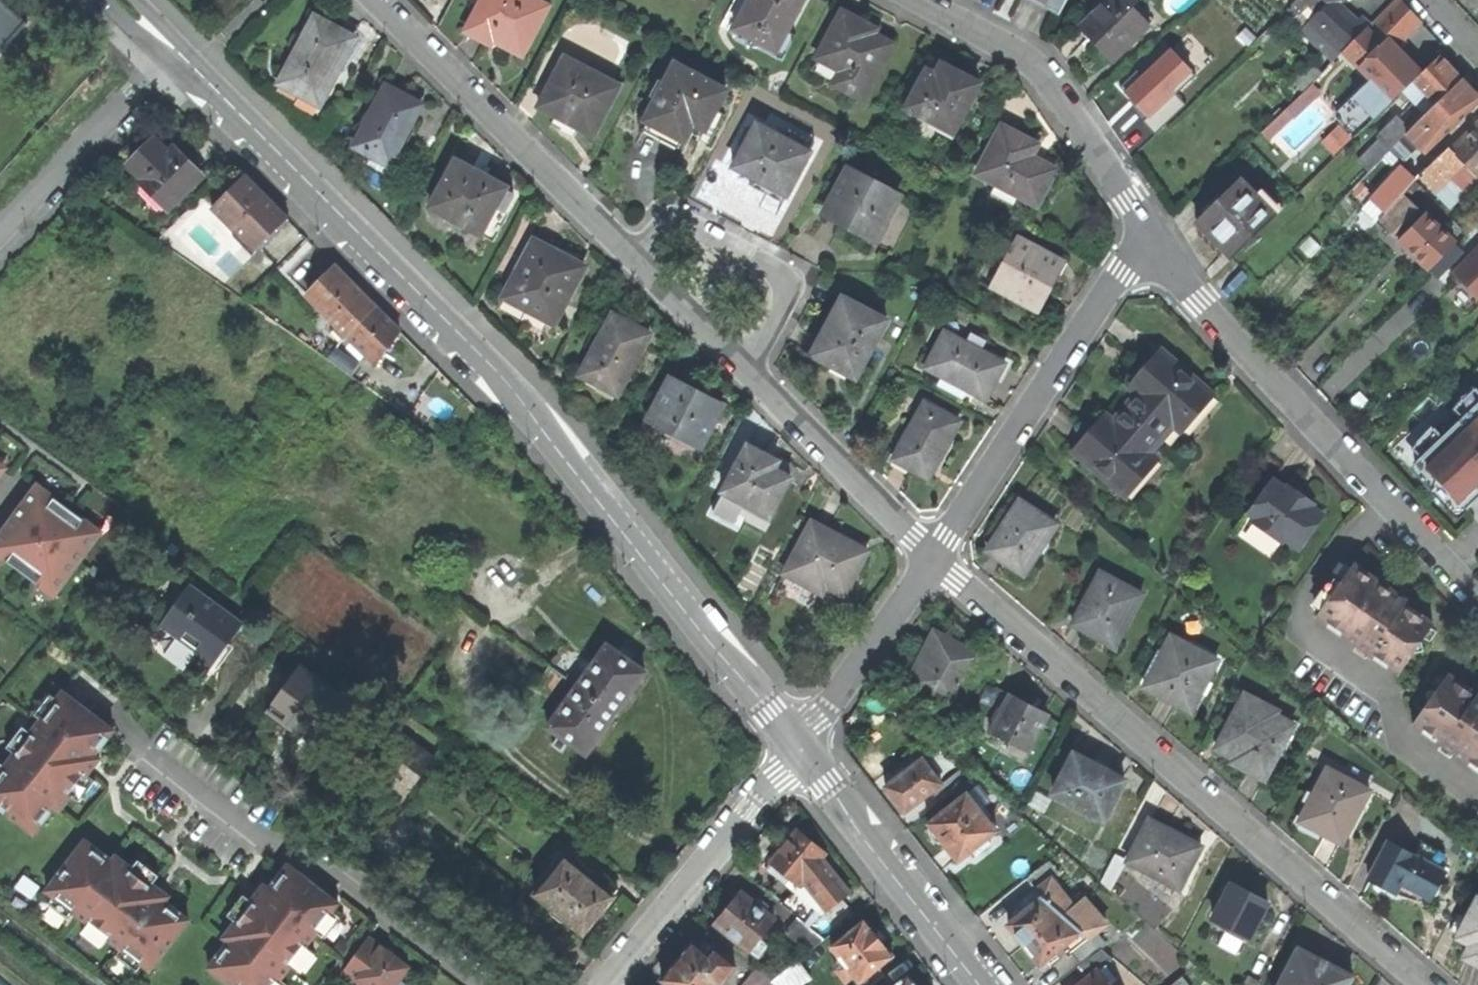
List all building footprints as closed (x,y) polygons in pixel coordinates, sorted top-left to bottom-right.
[(546,8),(531,0),(482,0),(465,33),(490,46),(492,42),(504,48),(520,56),(546,8)] [(734,32),(774,53),(801,0),(750,0),(734,32)] [(1060,12),(1066,0),(1037,0),(1060,12)] [(1079,26),(1095,43),(1112,61),(1149,24),(1133,8),(1141,0),(1106,0),(1079,26)] [(1318,14),(1301,31),(1333,62),(1343,51),(1368,27),(1370,25),(1365,20),(1359,26),(1338,4),(1342,0),(1305,0),(1318,14)] [(1373,25),(1396,48),(1421,22),(1411,11),(1400,0),(1398,0),(1373,25)] [(21,25),(0,6),(0,48),(21,25)] [(858,23),(840,13),(808,75),(860,102),(889,47),(870,37),(874,31),(858,23)] [(322,107),(357,40),(337,29),(317,19),(283,86),(322,107)] [(1376,85),(1341,119),(1345,124),(1357,136),(1392,101),(1390,99),(1413,76),(1368,27),(1343,51),(1376,85)] [(1413,102),(1425,115),(1461,79),(1450,68),(1439,56),(1414,81),(1423,91),(1413,102)] [(592,136),(617,86),(565,59),(539,108),(553,116),(549,125),(561,132),(574,139),(579,129),(592,136)] [(1325,70),(1320,64),(1302,81),(1308,87),(1313,83),(1325,70)] [(704,131),(724,93),(674,66),(645,123),(665,133),(684,143),(693,125),(704,131)] [(934,78),(924,73),(905,111),(952,135),(977,86),(957,76),(940,67),(934,78)] [(1426,154),(1477,104),(1477,96),(1472,90),(1461,79),(1425,115),(1406,134),(1426,154)] [(1319,90),(1313,83),(1308,87),(1286,109),(1291,115),(1319,90)] [(387,166),(418,104),(401,96),(383,87),(352,148),(387,166)] [(1269,137),(1291,115),(1286,109),(1263,131),(1269,137)] [(1369,173),(1410,128),(1398,117),(1378,137),(1381,140),(1359,163),(1369,173)] [(1419,177),(1433,191),(1462,162),(1477,178),(1477,123),(1450,151),(1448,149),(1419,177)] [(1336,155),(1357,136),(1345,124),(1324,143),(1336,155)] [(786,196),(808,153),(755,125),(732,169),(758,182),(786,196)] [(1037,146),(1002,128),(977,176),(1034,206),(1054,169),(1042,163),(1031,157),(1037,146)] [(165,208),(197,174),(179,157),(169,148),(166,151),(153,139),(126,167),(139,180),(137,182),(165,208)] [(479,235),(503,188),(481,176),(454,162),(430,208),(479,235)] [(1406,190),(1415,180),(1402,168),(1372,201),(1385,213),(1406,190)] [(843,227),(875,243),(898,196),(849,170),(824,217),(843,227)] [(254,253),(287,221),(260,194),(244,178),(211,210),(254,253)] [(1283,208),(1264,188),(1255,196),(1239,180),(1196,222),(1200,226),(1197,230),(1210,243),(1225,258),(1228,255),(1232,258),(1283,208)] [(1417,200),(1406,190),(1385,213),(1379,220),(1392,234),(1417,209),(1413,205),(1417,200)] [(1428,270),(1454,244),(1441,232),(1424,215),(1398,240),(1412,254),(1428,270)] [(552,326),(583,268),(561,256),(534,241),(503,300),(552,326)] [(1061,264),(1016,241),(992,288),(1038,311),(1050,287),(1061,264)] [(1456,275),(1477,298),(1477,254),(1476,256),(1456,275)] [(373,364),(402,334),(379,312),(335,269),(306,299),(373,364)] [(834,369),(856,381),(887,321),(842,298),(811,358),(834,369)] [(616,397),(649,335),(626,323),(612,315),(578,377),(616,397)] [(994,385),(1004,365),(945,335),(926,369),(986,401),(994,385)] [(1143,388),(1125,408),(1160,438),(1184,411),(1192,418),(1212,395),(1160,350),(1142,371),(1151,378),(1143,388)] [(698,449),(721,406),(694,392),(670,379),(647,422),(698,449)] [(1466,419),(1477,408),(1477,392),(1458,411),(1466,419)] [(945,450),(959,424),(924,404),(894,461),(927,481),(945,450)] [(1090,432),(1073,452),(1117,490),(1127,477),(1135,484),(1156,460),(1148,453),(1160,438),(1125,408),(1110,426),(1099,439),(1090,432)] [(1413,469),(1461,519),(1477,503),(1477,408),(1466,419),(1445,439),(1423,459),(1413,469)] [(1415,451),(1423,459),(1445,439),(1437,430),(1415,451)] [(770,517),(789,479),(772,470),(776,462),(761,455),(746,447),(723,494),(770,517)] [(1283,489),(1272,482),(1237,535),(1272,558),(1284,540),(1298,549),(1321,515),(1311,508),(1313,506),(1299,497),(1285,487),(1283,489)] [(51,601),(101,537),(68,512),(34,486),(0,530),(0,562),(51,601)] [(1023,575),(1057,525),(1020,501),(1004,524),(986,552),(1023,575)] [(843,596),(866,552),(844,541),(811,523),(783,576),(821,596),(825,587),(843,596)] [(1396,593),(1354,564),(1315,620),(1397,676),(1431,625),(1404,606),(1407,601),(1396,593)] [(1114,648),(1143,596),(1101,574),(1071,626),(1093,637),(1114,648)] [(223,647),(237,626),(185,587),(150,634),(154,636),(160,628),(206,660),(199,670),(204,674),(223,647)] [(982,658),(935,633),(922,658),(910,683),(931,693),(928,700),(955,714),(982,658)] [(1189,716),(1218,662),(1171,638),(1143,693),(1166,704),(1189,716)] [(604,731),(645,672),(625,658),(607,645),(595,662),(589,657),(551,711),(558,716),(548,730),(586,757),(604,731)] [(548,706),(581,658),(558,652),(536,682),(548,706)] [(323,743),(352,703),(298,665),(265,711),(284,726),(289,719),(303,729),(323,743)] [(1449,675),(1414,724),(1477,770),(1477,693),(1477,694),(1449,675)] [(59,813),(93,768),(100,760),(94,756),(113,732),(63,694),(0,775),(0,810),(33,835),(54,809),(59,813)] [(1030,705),(1010,694),(991,732),(1011,742),(1007,751),(1025,760),(1049,714),(1030,705)] [(1267,778),(1293,724),(1276,715),(1278,711),(1244,695),(1218,748),(1236,756),(1233,762),(1243,766),(1267,778)] [(298,736),(303,729),(289,719),(284,726),(291,731),(298,736)] [(353,759),(405,797),(432,759),(381,722),(353,759)] [(1100,767),(1075,754),(1054,794),(1104,821),(1125,780),(1100,767)] [(938,803),(975,775),(965,765),(941,784),(922,759),(886,789),(895,800),(905,813),(930,793),(938,803)] [(1343,843),(1370,792),(1328,770),(1301,821),(1323,832),(1343,843)] [(984,840),(996,830),(976,806),(982,801),(973,790),(967,795),(966,794),(929,825),(929,835),(935,843),(946,846),(952,854),(958,862),(968,854),(971,858),(988,845),(984,840)] [(1176,833),(1149,820),(1128,862),(1180,889),(1201,846),(1176,833)] [(803,884),(827,913),(849,895),(822,861),(826,854),(798,833),(793,839),(788,836),(783,841),(779,847),(783,850),(770,865),(772,866),(799,889),(803,884)] [(1433,899),(1450,866),(1444,862),(1448,853),(1422,839),(1415,854),(1389,840),(1368,881),(1395,895),(1402,882),(1413,888),(1433,899)] [(150,972),(188,922),(164,903),(168,898),(160,892),(115,858),(112,863),(85,842),(46,893),(150,972)] [(1114,884),(1129,855),(1117,849),(1102,878),(1114,884)] [(612,897),(617,890),(603,880),(599,886),(564,859),(534,896),(549,909),(551,915),(562,923),(565,921),(583,935),(601,913),(613,898),(612,897)] [(1013,933),(1024,946),(1074,906),(1053,879),(1056,877),(1047,863),(1024,882),(1033,895),(1037,893),(1043,901),(1022,917),(1009,927),(1013,933)] [(227,984),(277,984),(338,905),(288,866),(269,891),(264,887),(257,896),(223,939),(229,944),(208,970),(227,984)] [(822,917),(827,913),(803,884),(799,889),(772,866),(769,870),(822,917)] [(1252,893),(1233,884),(1215,920),(1249,938),(1267,901),(1252,893)] [(715,925),(750,952),(776,922),(742,892),(730,907),(715,925)] [(1015,909),(1022,917),(1043,901),(1037,893),(1033,895),(1015,909)] [(1083,932),(1091,939),(1096,935),(1108,925),(1085,897),(1074,906),(1024,946),(1033,957),(1040,967),(1083,932)] [(1468,917),(1460,913),(1451,930),(1459,934),(1457,938),(1471,945),(1464,958),(1477,965),(1477,898),(1468,917)] [(785,935),(807,954),(824,941),(797,920),(785,935)] [(861,984),(873,984),(885,975),(880,968),(893,958),(879,940),(865,922),(832,947),(844,964),(836,971),(847,984),(855,978),(861,984)] [(1071,953),(1080,966),(1104,947),(1096,935),(1091,939),(1071,953)] [(369,939),(366,944),(378,952),(381,948),(369,939)] [(409,969),(393,957),(381,948),(378,952),(366,944),(342,975),(355,984),(397,984),(409,969)] [(734,967),(714,950),(708,956),(702,951),(693,944),(691,946),(685,947),(679,953),(679,961),(664,981),(668,984),(719,984),(734,967)] [(704,948),(702,951),(708,956),(714,950),(707,945),(704,948)] [(1117,983),(1104,965),(1113,959),(1104,947),(1080,966),(1089,978),(1080,984),(1114,984),(1117,983)] [(1298,950),(1281,984),(1346,984),(1351,976),(1333,967),(1334,965),(1325,960),(1319,957),(1317,959),(1298,950)] [(814,971),(804,957),(771,983),(774,984),(794,984),(814,971)] [(752,972),(741,984),(768,984),(752,972)] [(885,975),(873,984),(893,984),(885,975)] [(909,977),(899,984),(916,984),(909,977)]
